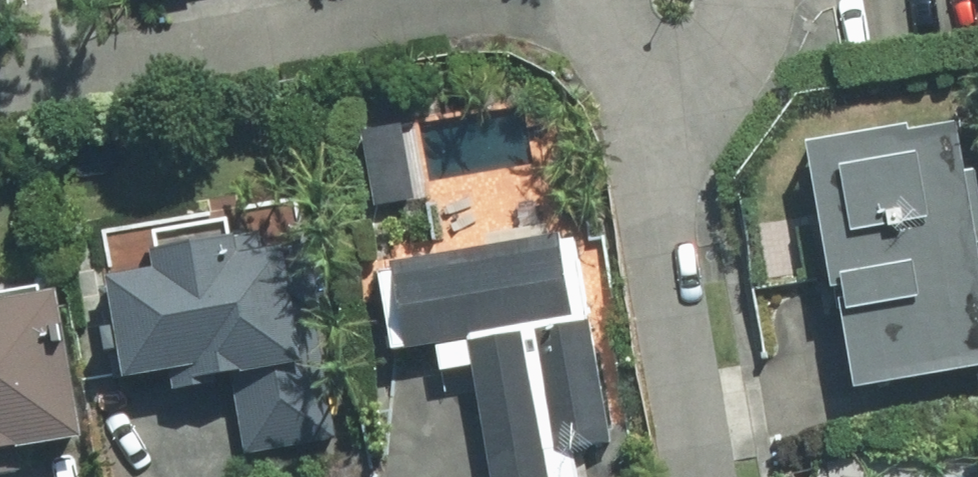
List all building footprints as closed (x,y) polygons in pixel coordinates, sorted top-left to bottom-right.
[(814,133),(854,379),(977,359),(977,204),(963,109),(814,133)] [(407,124),(370,130),(382,203),(419,197),(407,124)] [(160,268),(114,276),(133,390),(235,374),(248,455),(330,442),(298,246),(268,251),(264,229),(156,246),(160,268)] [(389,267),(403,352),(441,346),(445,369),(479,364),(497,476),(580,476),(575,449),(618,443),(584,236),(389,267)] [(88,434),(65,288),(0,298),(0,449),(88,434)]
